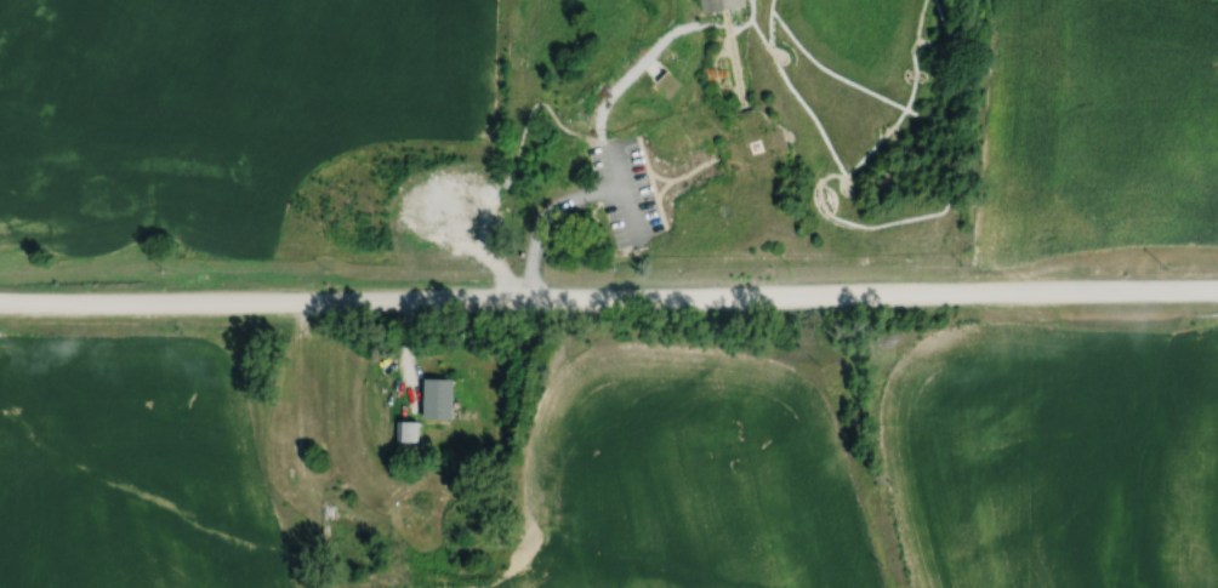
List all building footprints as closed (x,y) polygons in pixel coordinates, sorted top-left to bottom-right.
[(731,5),(731,0),(688,0),(690,11),(731,5)] [(724,15),(722,0),(770,0),(772,7),(738,12),(729,13),(724,15)] [(418,418),(448,418),(448,378),(418,378),(418,418)]
